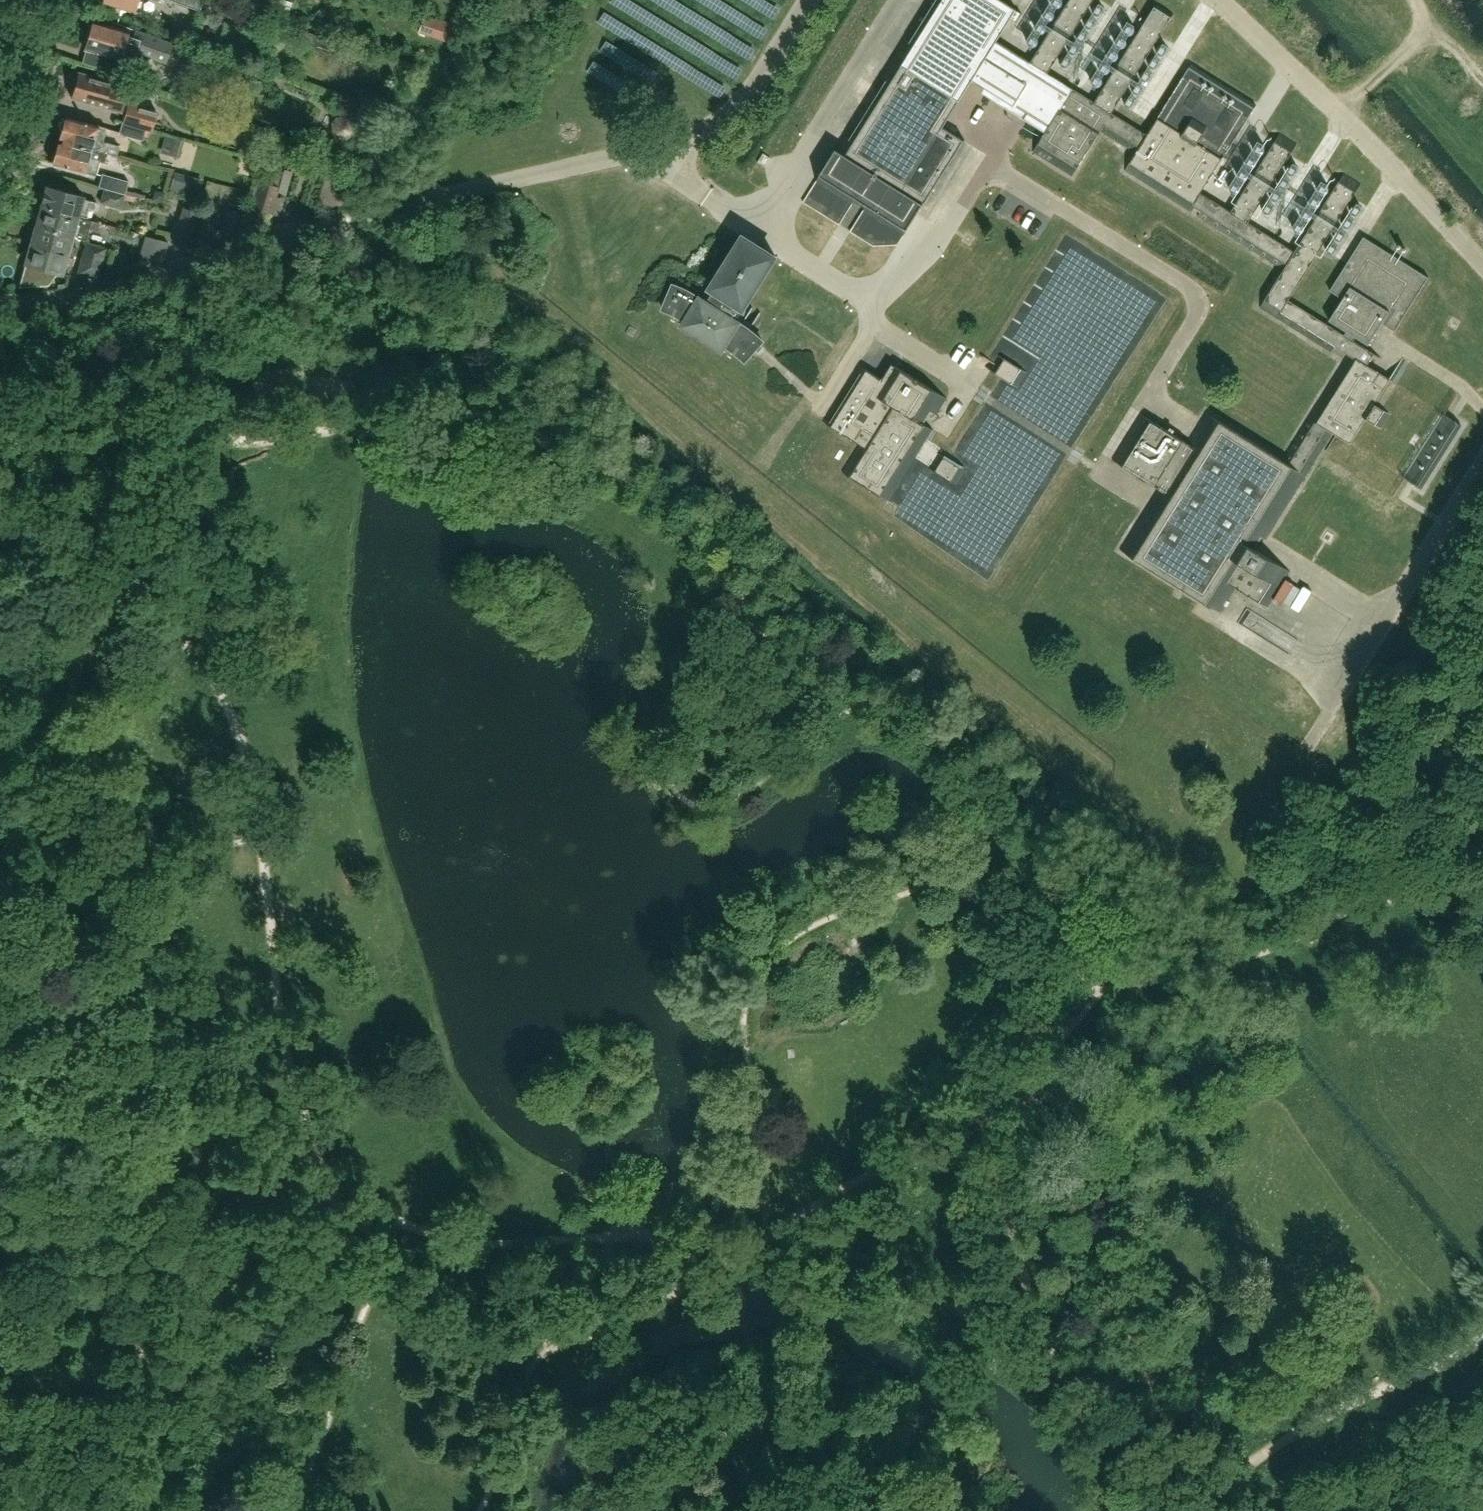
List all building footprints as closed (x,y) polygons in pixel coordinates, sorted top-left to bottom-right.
[(100,4),(139,14),(143,0),(101,0),(100,4)] [(199,10),(203,0),(171,0),(199,10)] [(276,0),(272,15),(284,18),(288,3),(276,0)] [(853,167),(932,209),(965,147),(946,137),(971,91),(1049,133),(1036,158),(1073,178),(1097,134),(1139,156),(1148,138),(1049,85),(1095,0),(1074,0),(1036,70),(1000,51),(1019,15),(991,0),(943,0),(853,167)] [(418,32),(458,46),(465,28),(424,14),(418,32)] [(173,43),(142,32),(118,23),(116,27),(94,20),(92,25),(90,24),(87,34),(89,35),(86,48),(132,61),(135,52),(141,55),(145,61),(152,59),(165,63),(173,43)] [(1114,119),(1162,38),(1146,29),(1097,110),(1114,119)] [(140,93),(110,84),(110,83),(91,77),(92,75),(78,71),(78,73),(75,75),(73,81),(74,84),(70,98),(122,112),(123,108),(127,109),(124,121),(153,130),(158,111),(136,104),(140,93)] [(1186,75),(1128,179),(1287,267),(1294,255),(1250,231),(1291,156),(1275,147),(1235,219),(1201,200),(1223,162),(1221,160),(1249,110),(1186,75)] [(58,138),(62,139),(108,151),(107,153),(117,155),(119,146),(103,142),(107,128),(99,126),(100,125),(64,115),(63,119),(61,120),(59,127),(61,128),(58,138)] [(147,137),(149,129),(122,121),(119,133),(143,141),(144,136),(147,137)] [(163,137),(161,159),(185,161),(187,139),(163,137)] [(108,151),(62,139),(61,143),(57,142),(55,151),(53,152),(51,158),(52,160),(51,164),(86,174),(86,173),(96,175),(100,161),(104,163),(107,153),(108,151)] [(278,215),(284,199),(277,196),(278,192),(285,194),(292,171),(269,164),(267,169),(262,168),(258,181),(256,180),(248,206),(278,215)] [(199,195),(204,180),(176,171),(172,186),(199,195)] [(103,172),(99,185),(144,197),(144,196),(126,190),(129,180),(103,172)] [(97,202),(82,198),(83,194),(47,184),(45,189),(42,190),(41,195),(43,199),(42,204),(87,217),(91,218),(91,217),(87,216),(89,210),(95,211),(97,202)] [(144,198),(144,197),(99,185),(99,187),(104,188),(100,203),(121,209),(125,193),(144,198)] [(1336,186),(1265,314),(1342,356),(1343,355),(1360,364),(1367,352),(1290,309),(1353,195),(1336,186)] [(153,198),(152,202),(161,205),(163,196),(159,195),(153,198)] [(86,237),(88,228),(97,231),(99,223),(86,219),(87,217),(42,204),(36,224),(72,233),(86,237)] [(188,241),(197,212),(183,208),(174,237),(188,241)] [(237,237),(245,213),(228,208),(221,232),(237,237)] [(210,247),(218,218),(200,214),(193,243),(210,247)] [(71,239),(72,233),(36,224),(31,244),(73,254),(75,245),(69,243),(71,239)] [(731,318),(739,306),(743,308),(744,307),(775,258),(775,257),(776,256),(744,236),(743,238),(712,287),(712,289),(716,291),(708,303),(704,300),(692,293),(685,289),(677,286),(674,284),(663,309),(668,311),(673,313),(676,314),(686,321),(683,326),(722,350),(725,345),(731,349),(737,353),(740,356),(745,361),(763,341),(755,333),(750,330),(742,324),(731,318)] [(167,243),(146,237),(137,267),(162,261),(167,243)] [(86,242),(82,255),(102,260),(105,248),(86,242)] [(1394,332),(1425,279),(1361,242),(1331,295),(1342,302),(1328,325),(1370,349),(1383,326),(1394,332)] [(70,263),(73,254),(31,244),(22,274),(37,278),(40,266),(61,272),(63,265),(69,266),(70,263)] [(78,271),(97,277),(102,260),(82,255),(78,271)] [(1027,373),(999,355),(999,356),(1005,360),(997,373),(986,366),(986,367),(1018,387),(1027,373)] [(888,501),(933,430),(915,418),(923,406),(937,414),(947,398),(897,367),(887,382),(859,364),(855,370),(862,374),(831,423),(825,419),(823,421),(860,444),(842,472),(888,501)] [(1349,447),(1364,421),(1378,429),(1384,418),(1373,412),(1389,383),(1355,364),(1318,429),(1349,447)] [(1443,413),(1403,477),(1421,488),(1461,424),(1443,413)] [(1180,485),(1137,572),(1219,612),(1221,610),(1232,589),(1268,606),(1285,571),(1243,551),(1228,582),(1215,575),(1234,537),(1249,545),(1255,534),(1288,505),(1323,434),(1321,431),(1312,427),(1306,440),(1293,451),(1286,464),(1217,430),(1191,483),(1183,475),(1195,451),(1149,429),(1144,433),(1129,425),(1109,466),(1168,495),(1180,485)] [(966,470),(939,453),(938,454),(944,458),(936,471),(930,467),(929,468),(957,485),(966,470)]
